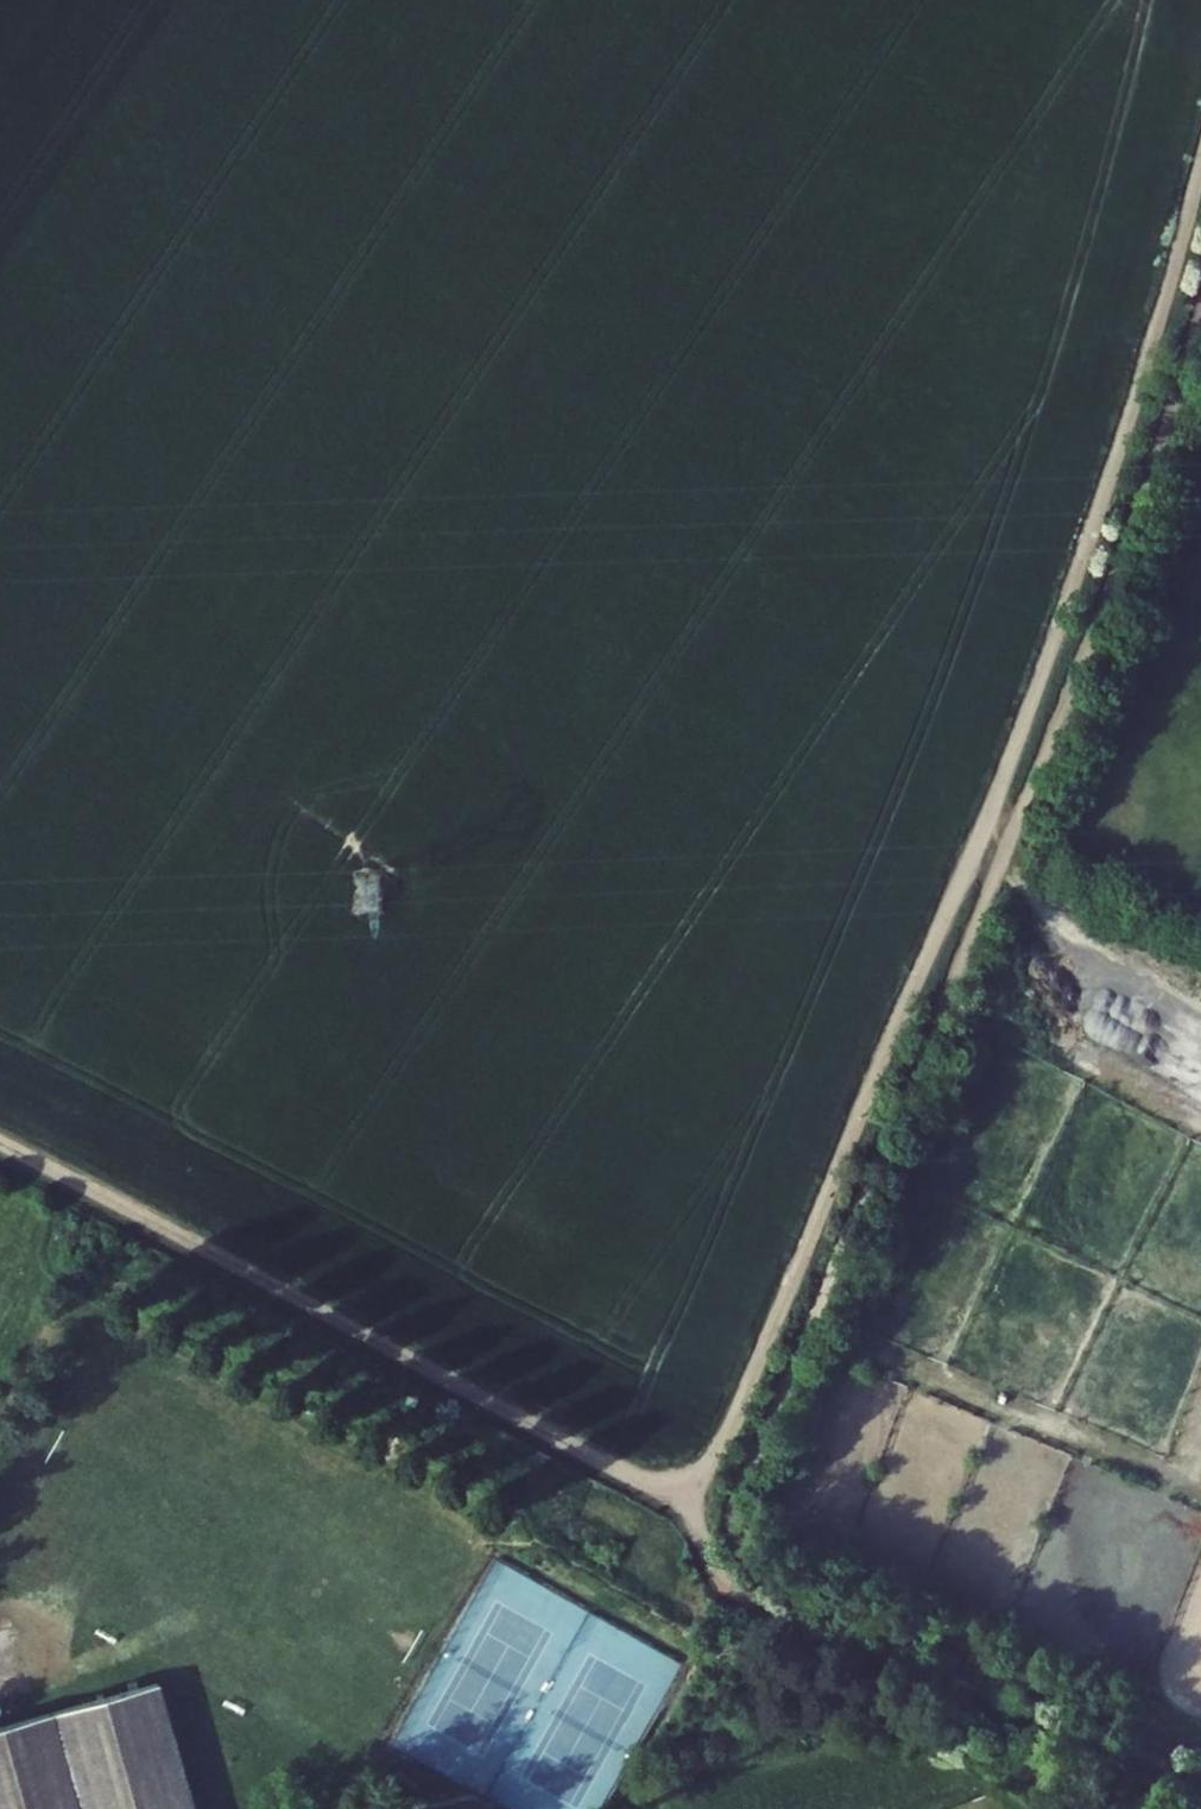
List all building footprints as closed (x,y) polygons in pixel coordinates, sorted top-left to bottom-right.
[(156,1682),(0,1725),(0,1808),(191,1808),(156,1682)]
